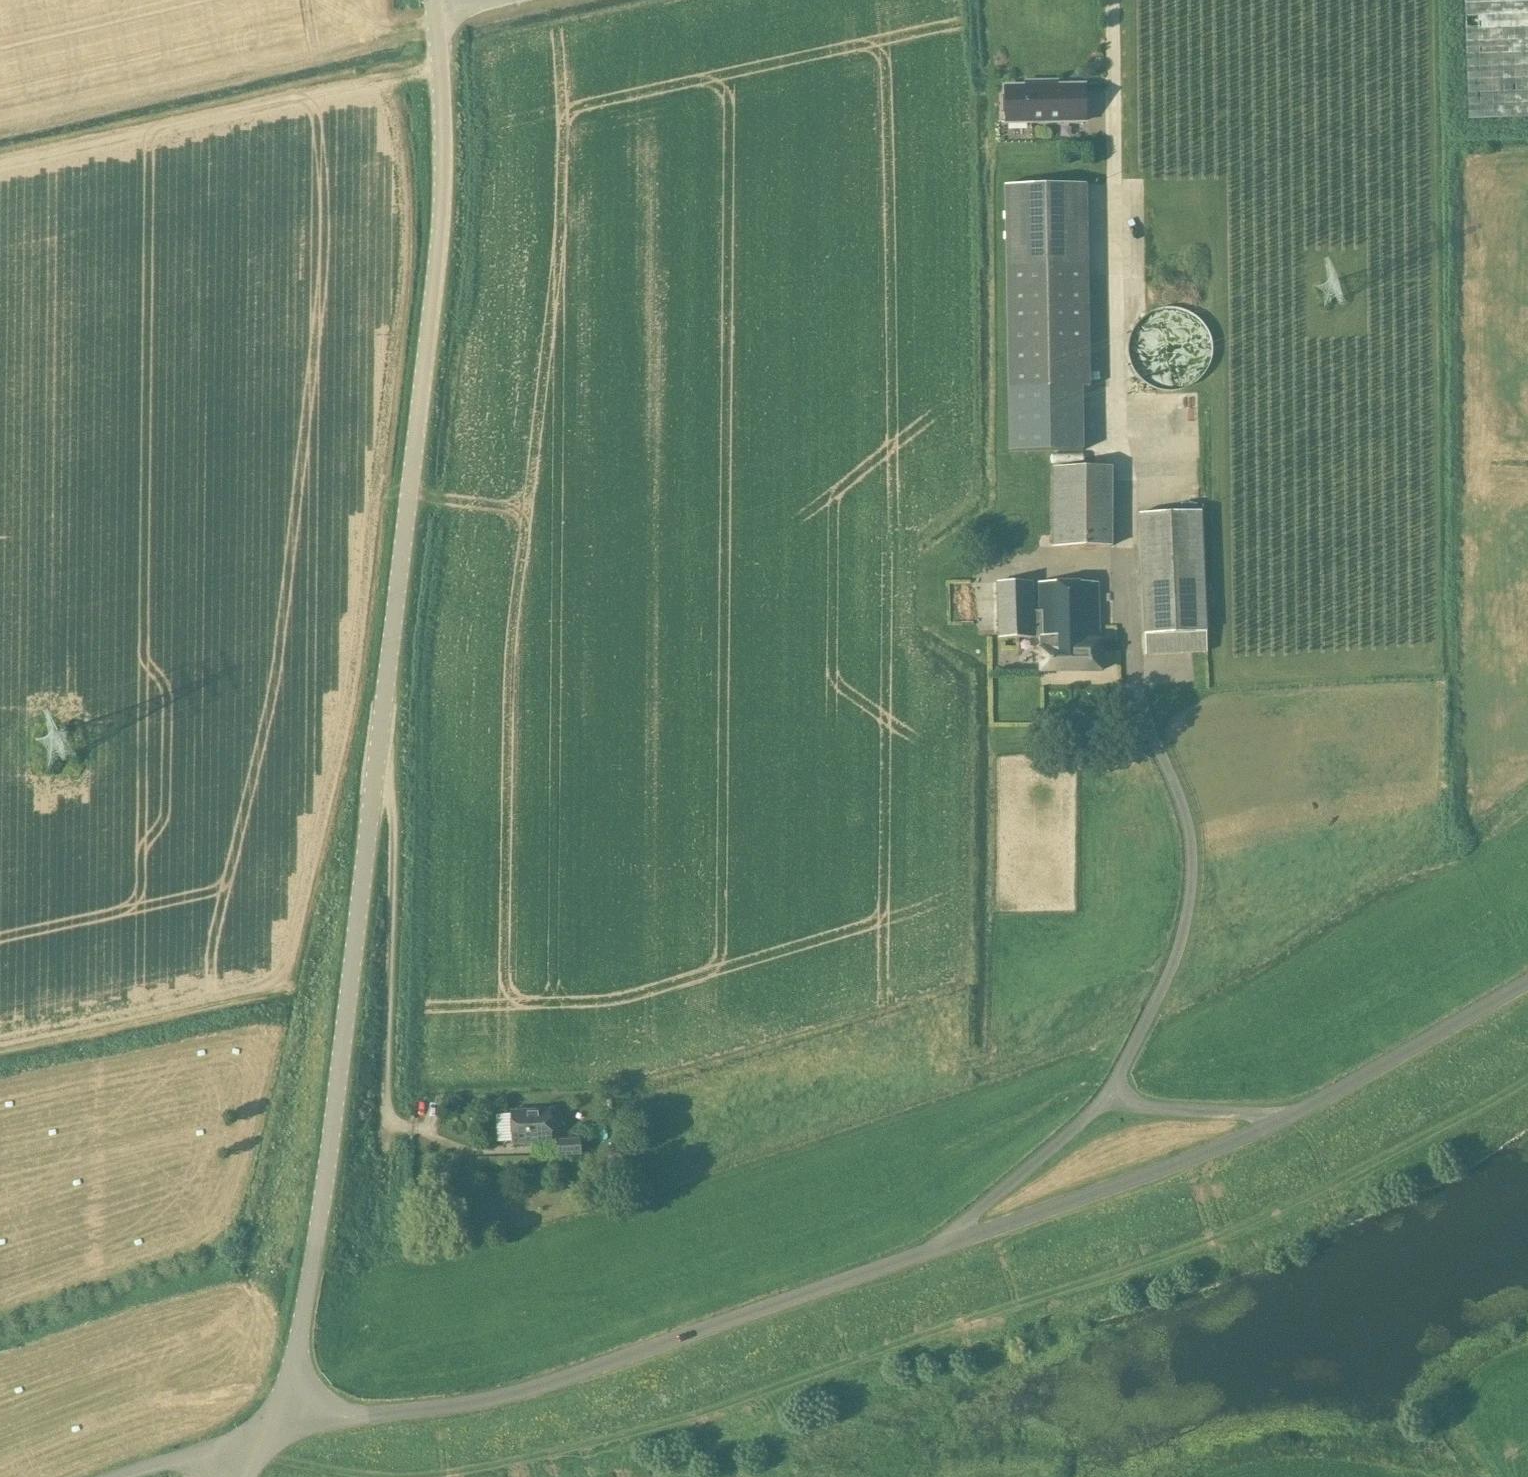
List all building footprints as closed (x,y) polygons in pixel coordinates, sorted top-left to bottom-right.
[(1469,119),(1527,117),(1527,0),(1465,0),(1469,119)] [(1004,126),(1087,124),(1086,83),(1058,84),(1058,80),(1024,81),(1024,85),(1003,85),(1004,126)] [(1004,186),(1009,445),(1091,443),(1086,184),(1004,186)] [(1197,379),(1199,310),(1136,308),(1134,378),(1197,379)] [(1084,452),(1053,452),(1054,465),(1084,464),(1084,452)] [(1053,468),(1052,547),(1113,548),(1114,468),(1053,468)] [(1142,514),(1146,656),(1207,654),(1203,513),(1142,514)] [(1036,639),(1034,584),(997,583),(998,639),(1036,639)] [(1041,650),(1041,674),(1101,673),(1100,583),(1040,584),(1040,612),(1036,612),(1037,639),(1041,639),(1041,650)] [(511,1112),(513,1144),(553,1142),(551,1110),(511,1112)] [(557,1140),(558,1157),(581,1156),(580,1139),(557,1140)]
